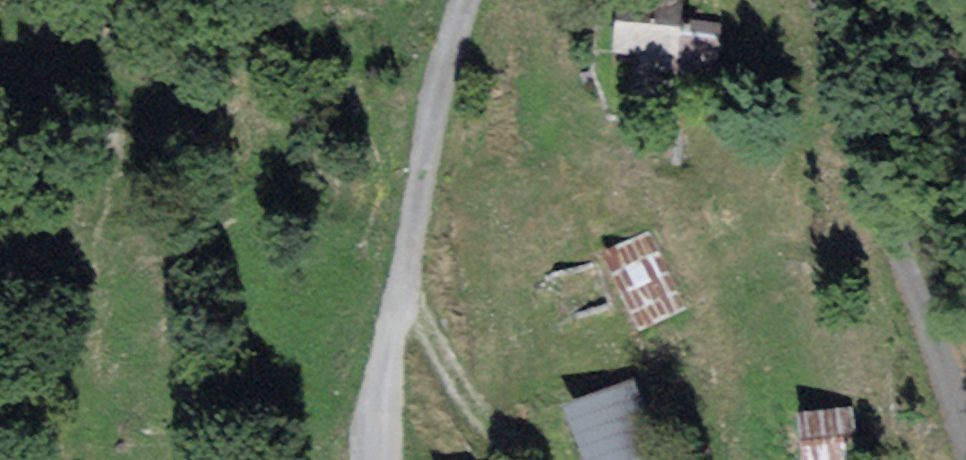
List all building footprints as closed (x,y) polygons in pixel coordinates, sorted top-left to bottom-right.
[(742,34),(693,24),(694,15),(619,5),(611,37),(615,73),(647,74),(646,87),(673,88),(674,78),(734,87),(742,34)] [(656,241),(603,267),(642,346),(696,319),(656,241)] [(637,393),(558,416),(570,459),(662,459),(637,393)] [(797,426),(801,459),(872,459),(868,419),(797,426)]
